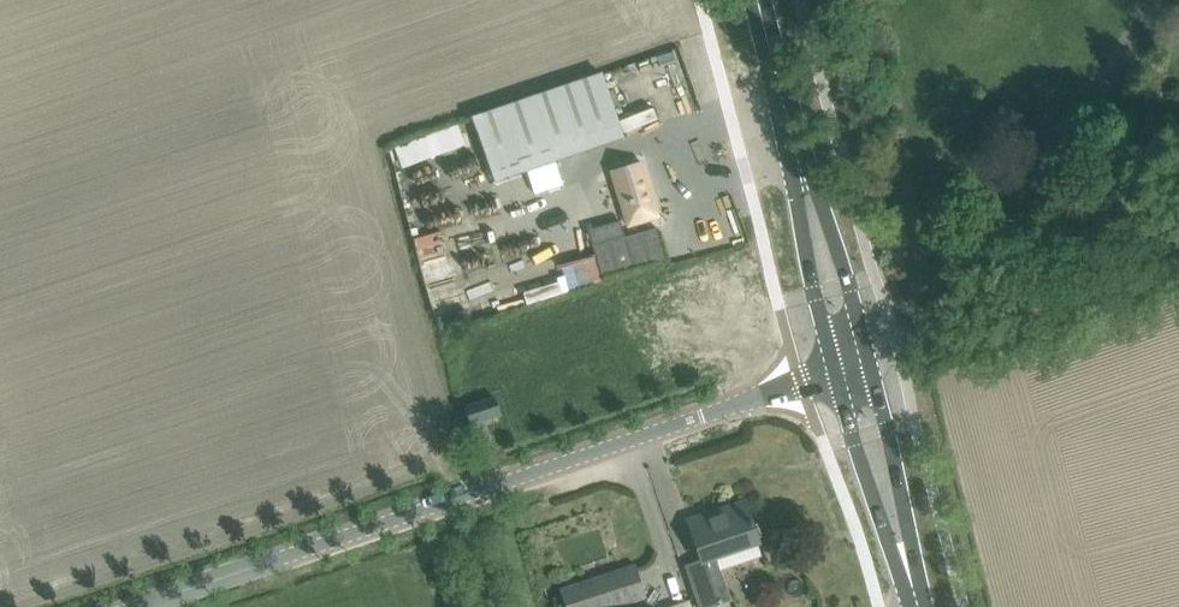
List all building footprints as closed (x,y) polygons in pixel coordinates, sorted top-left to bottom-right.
[(604,73),(472,119),(495,185),(527,174),(534,194),(563,184),(556,163),(626,138),(604,73)] [(403,166),(465,142),(458,123),(396,147),(403,166)] [(641,161),(612,170),(629,225),(658,216),(641,161)] [(621,222),(586,232),(599,281),(665,262),(656,225),(625,235),(621,222)] [(413,240),(421,276),(460,267),(451,231),(413,240)] [(501,414),(495,396),(465,406),(471,424),(501,414)] [(750,519),(744,502),(723,509),(725,515),(710,520),(708,514),(689,521),(708,576),(691,581),(700,606),(713,606),(732,601),(722,569),(762,555),(758,542),(752,525),(753,525),(751,519),(750,519)] [(566,606),(614,606),(647,596),(636,564),(560,589),(566,606)]
